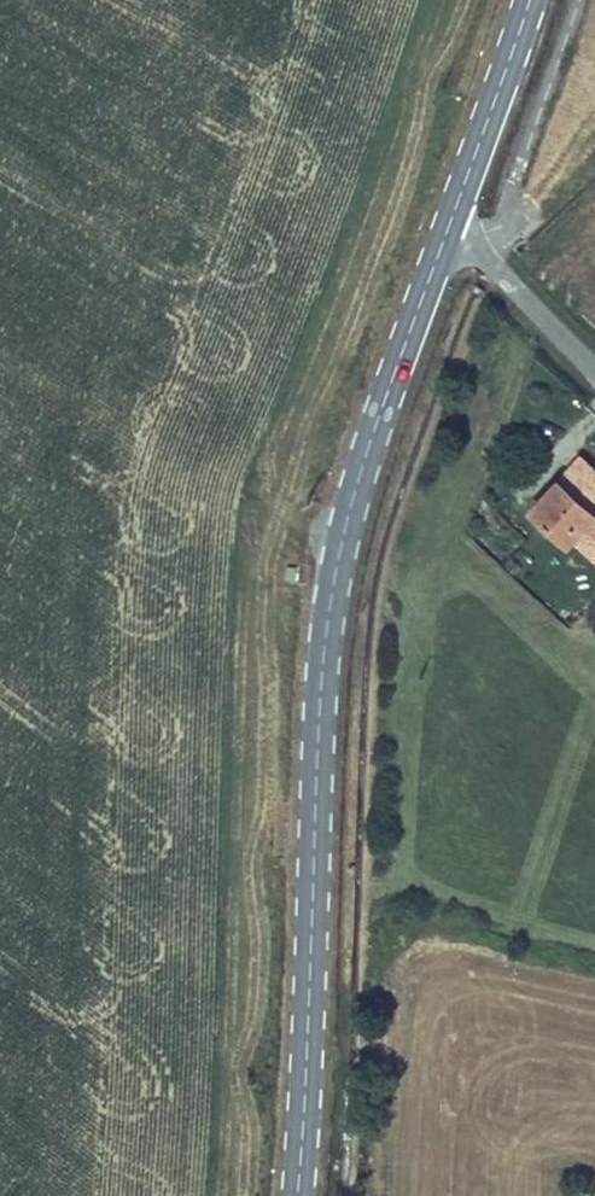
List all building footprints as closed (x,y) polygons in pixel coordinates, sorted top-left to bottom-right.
[(325,391),(337,396),(341,383),(330,379),(325,391)] [(558,483),(546,496),(552,501),(563,488),(558,483)] [(546,496),(532,512),(567,544),(593,516),(594,517),(594,494),(586,486),(574,498),(563,488),(552,501),(546,496)]
